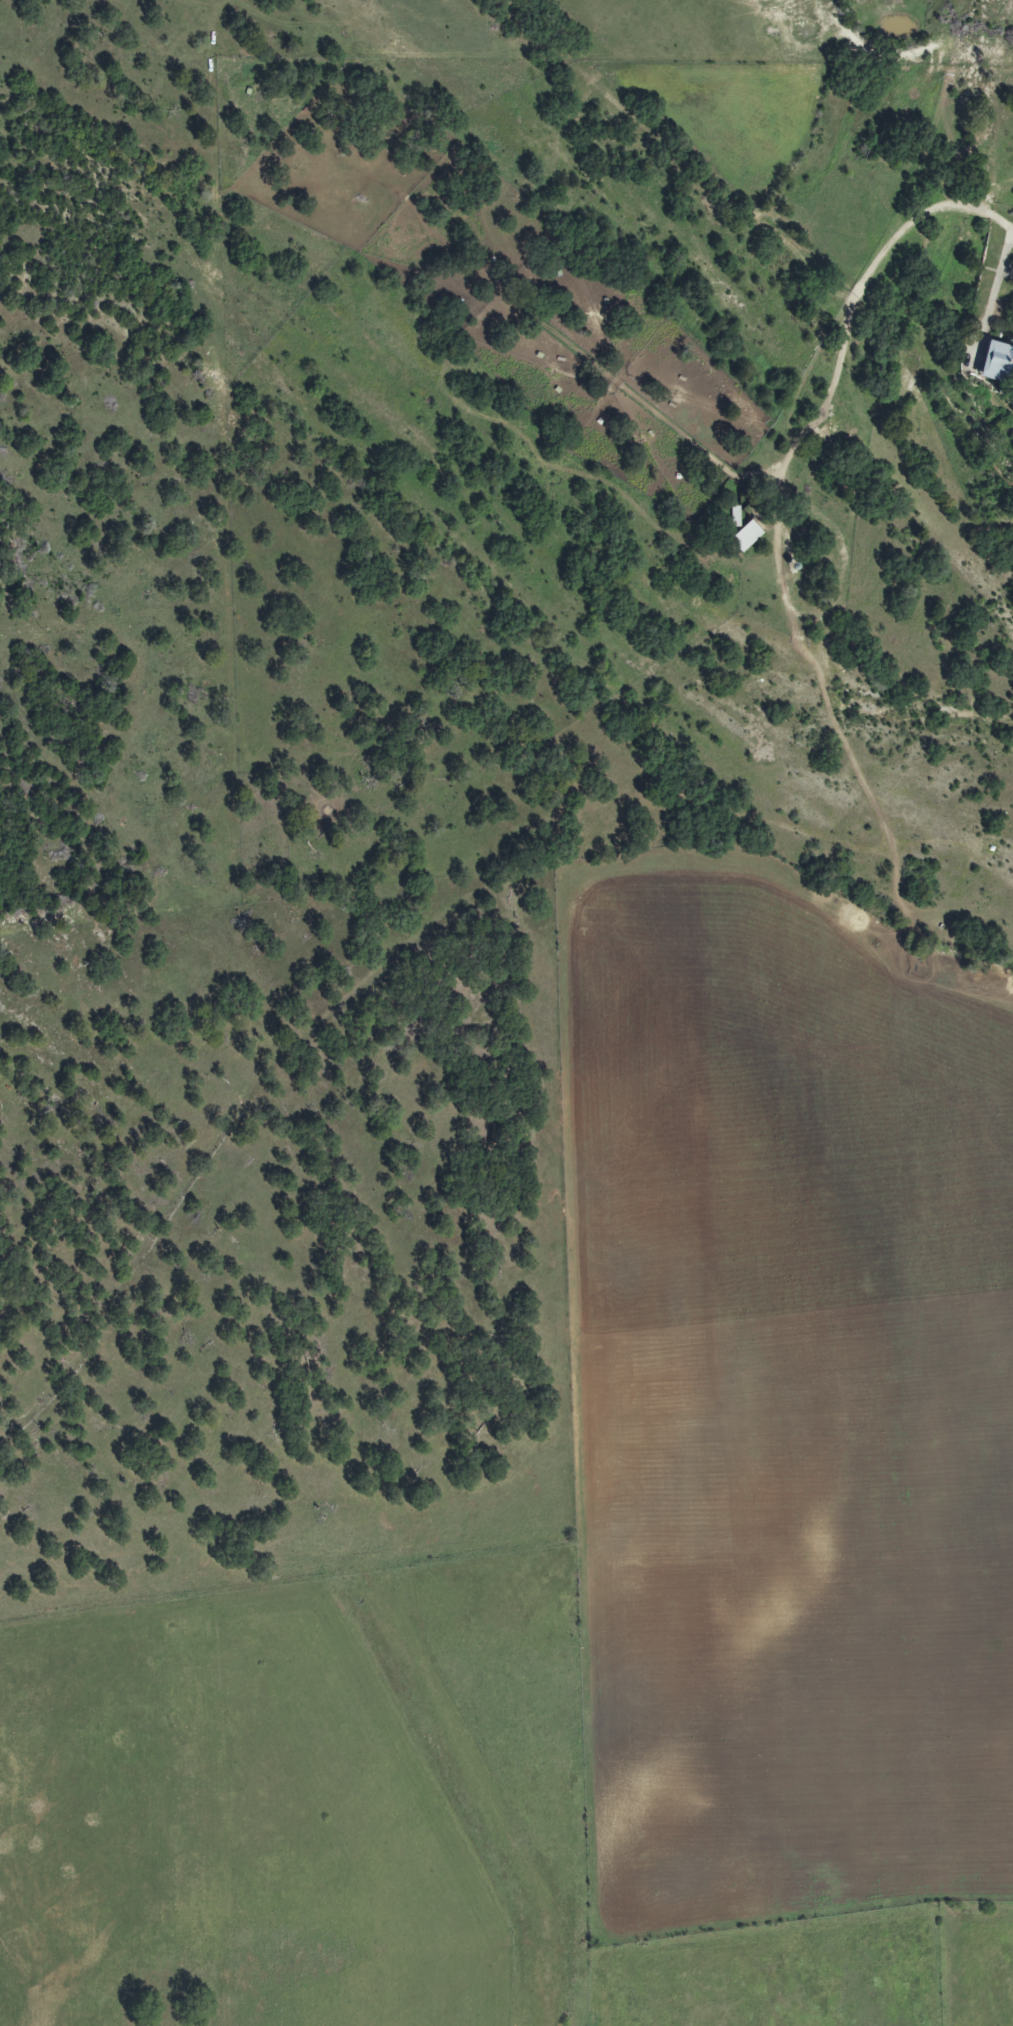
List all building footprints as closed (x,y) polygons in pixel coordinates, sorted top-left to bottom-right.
[(1004,384),(1007,374),(1012,376),(1012,348),(987,341),(977,377),(1004,384)] [(729,540),(741,553),(762,534),(750,521),(729,540)]
